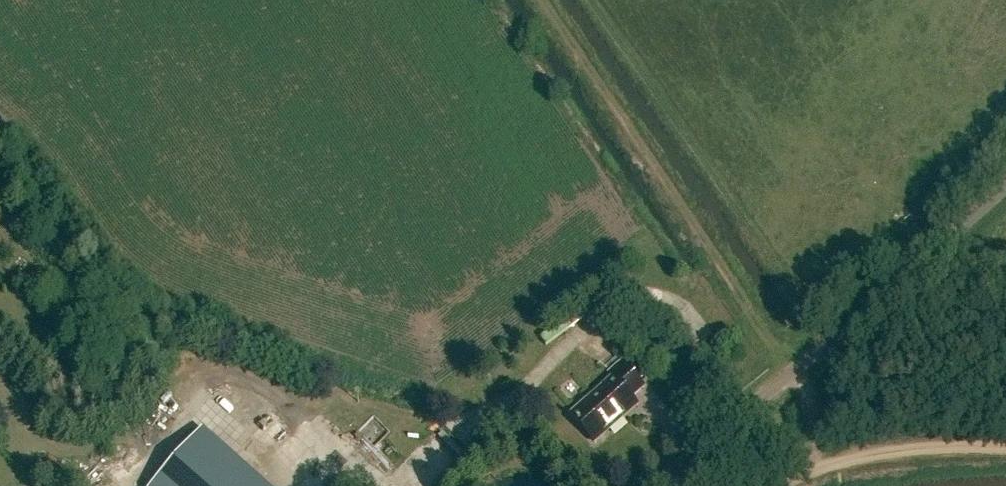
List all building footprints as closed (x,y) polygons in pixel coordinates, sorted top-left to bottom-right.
[(637,407),(638,406),(632,399),(645,388),(623,362),(609,374),(613,378),(571,415),(595,443),(596,443),(593,439),(607,428),(610,431),(624,418),(621,415),(635,404),(637,407)] [(204,433),(156,485),(263,485),(204,433)]
